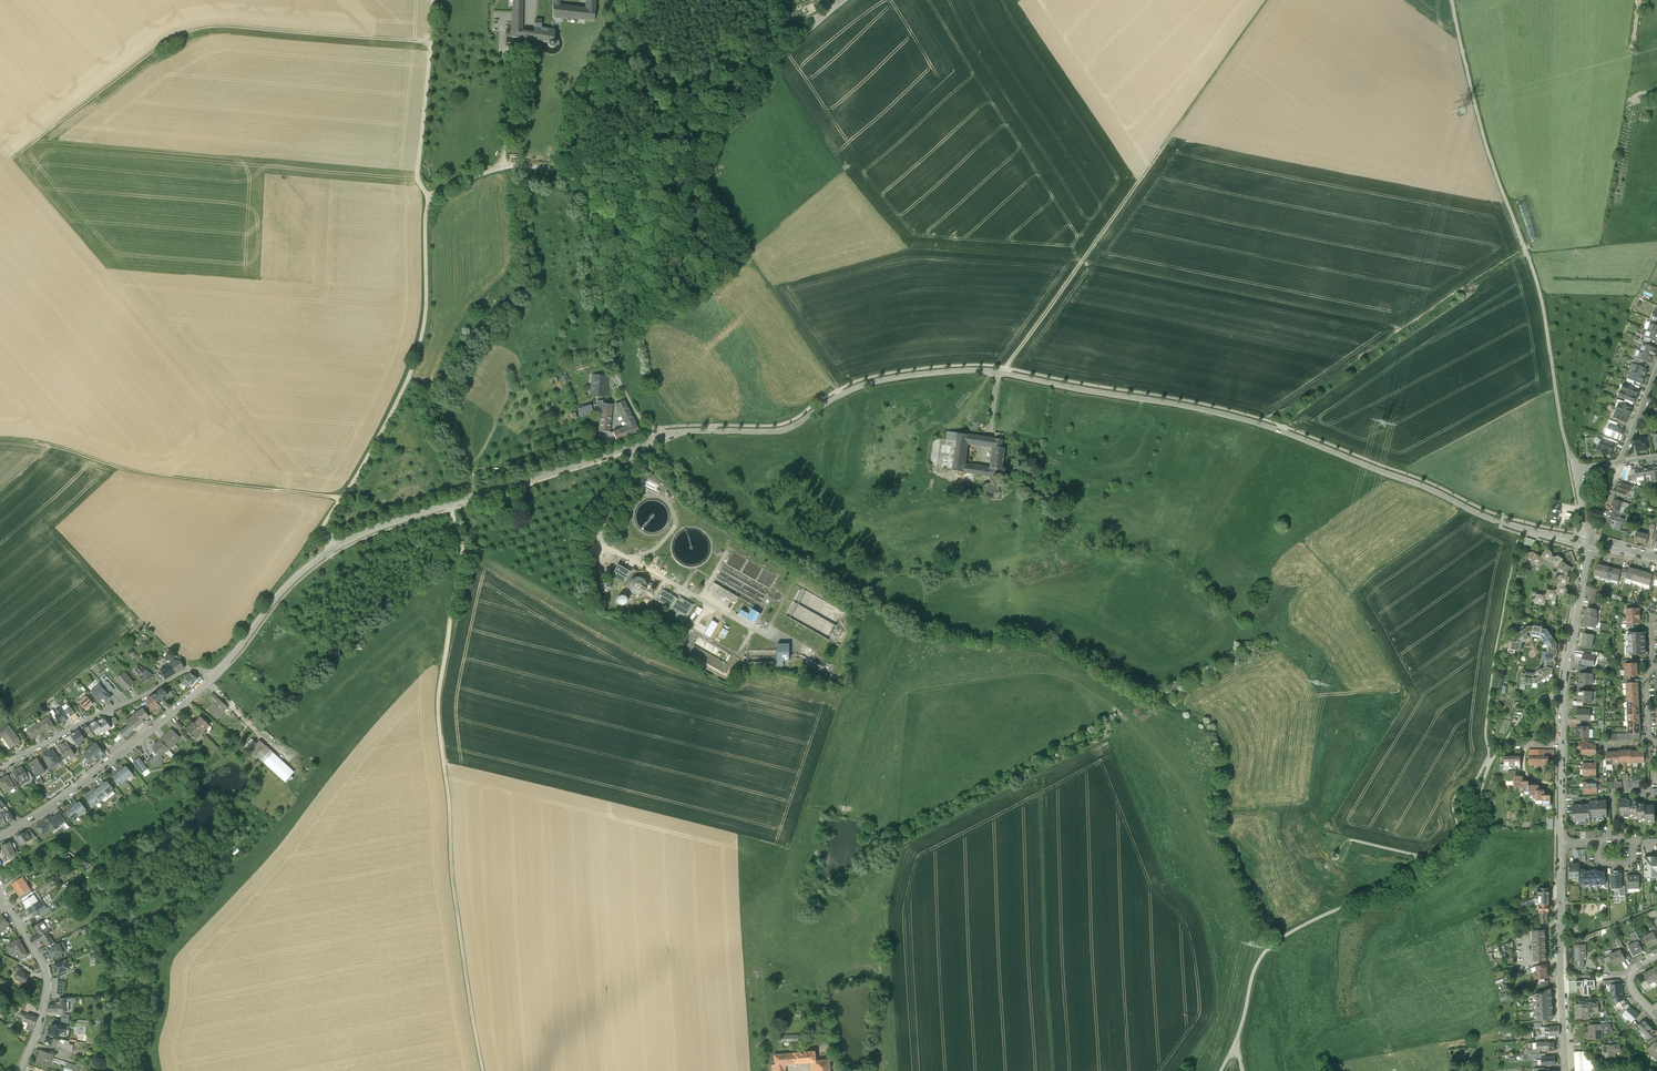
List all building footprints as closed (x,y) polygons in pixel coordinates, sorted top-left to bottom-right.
[(553,40),(553,30),(541,28),(534,27),(533,34),(529,33),(524,32),(521,32),(522,18),(522,0),(513,0),(513,8),(513,18),(512,37),(523,38),(528,39),(548,42),(548,43),(548,44),(548,45),(548,46),(549,46),(549,47),(550,47),(551,47),(552,47),(553,47),(554,47),(555,46),(555,45),(555,44),(555,43),(555,42),(555,41),(554,41),(553,40)] [(586,9),(595,10),(595,0),(586,0),(586,9)] [(577,19),(578,8),(560,6),(559,17),(577,19)] [(595,10),(586,9),(578,8),(577,19),(594,21),(595,10)] [(1651,322),(1648,330),(1656,333),(1656,325),(1651,322)] [(1648,330),(1645,337),(1651,339),(1656,342),(1656,333),(1648,330)] [(1647,345),(1643,343),(1641,351),(1653,356),(1656,348),(1647,345)] [(1653,356),(1641,351),(1638,358),(1644,360),(1650,363),(1653,356)] [(1637,365),(1635,364),(1632,371),(1645,376),(1648,369),(1646,368),(1637,365)] [(1645,376),(1632,371),(1629,378),(1635,381),(1642,383),(1645,376)] [(608,376),(592,374),(591,394),(606,396),(608,376)] [(1631,386),(1624,383),(1621,390),(1637,396),(1639,390),(1639,389),(1631,386)] [(1637,396),(1621,390),(1619,396),(1626,398),(1634,402),(1637,396)] [(640,431),(624,400),(617,404),(618,409),(627,426),(614,431),(613,432),(616,440),(617,440),(640,431)] [(603,403),(602,403),(601,412),(599,431),(600,431),(600,435),(607,435),(607,431),(610,432),(612,404),(603,403)] [(1626,406),(1620,403),(1619,403),(1617,410),(1629,415),(1632,408),(1626,406)] [(590,405),(579,409),(581,416),(592,412),(590,405)] [(1629,415),(1617,410),(1614,417),(1620,419),(1626,422),(1629,415)] [(977,431),(979,422),(972,421),(970,429),(977,431)] [(1608,423),(1606,428),(1608,429),(1606,434),(1620,439),(1623,429),(1616,426),(1610,424),(1608,423)] [(993,438),(957,433),(948,431),(942,467),(952,469),(951,470),(991,476),(992,470),(990,470),(990,468),(964,464),(967,443),(992,447),(993,438)] [(1646,437),(1638,438),(1639,445),(1636,445),(1637,451),(1648,449),(1646,437)] [(994,438),(993,438),(992,447),(993,447),(990,468),(990,470),(992,470),(991,476),(998,477),(999,469),(1002,470),(1003,460),(1004,460),(1004,457),(1005,448),(1004,448),(1004,447),(1001,446),(1003,439),(994,438)] [(1608,442),(1602,439),(1599,445),(1597,450),(1601,451),(1609,454),(1609,453),(1610,453),(1612,449),(1612,448),(1612,447),(1613,447),(1611,446),(1612,443),(1611,443),(1612,441),(1611,441),(1612,439),(1609,438),(1608,442)] [(1642,465),(1639,466),(1639,468),(1635,469),(1636,477),(1644,476),(1642,468),(1642,465)] [(1642,468),(1644,476),(1651,475),(1652,482),(1656,481),(1656,466),(1642,468)] [(657,484),(648,478),(644,484),(653,490),(657,484)] [(999,483),(979,483),(979,485),(979,490),(979,494),(999,494),(999,483)] [(1631,487),(1622,483),(1618,493),(1622,494),(1628,496),(1629,493),(1630,493),(1631,493),(1631,491),(1631,490),(1630,489),(1631,487)] [(1623,502),(1614,499),(1612,504),(1621,507),(1623,502)] [(1619,511),(1610,508),(1609,513),(1621,517),(1621,515),(1619,514),(1619,511)] [(1621,517),(1609,513),(1607,518),(1616,521),(1613,528),(1620,531),(1624,518),(1621,517)] [(1649,535),(1636,532),(1634,540),(1647,544),(1649,535)] [(1564,575),(1560,575),(1555,578),(1559,581),(1558,588),(1553,590),(1548,589),(1547,593),(1543,595),(1537,594),(1536,597),(1532,599),(1535,604),(1545,606),(1546,600),(1556,601),(1557,595),(1567,597),(1568,590),(1565,586),(1569,583),(1570,577),(1568,576),(1569,572),(1572,567),(1562,561),(1564,559),(1558,555),(1553,557),(1552,552),(1546,548),(1541,557),(1533,552),(1527,553),(1529,557),(1527,560),(1530,562),(1532,568),(1536,566),(1539,568),(1542,563),(1547,561),(1553,564),(1553,569),(1558,568),(1559,567),(1565,570),(1564,575)] [(631,572),(618,564),(611,576),(625,583),(631,572)] [(1603,565),(1597,564),(1594,575),(1600,577),(1603,565)] [(1609,567),(1603,565),(1600,577),(1606,578),(1609,567)] [(1615,568),(1609,567),(1606,578),(1612,580),(1615,568)] [(1635,569),(1629,567),(1628,570),(1626,576),(1626,578),(1632,580),(1635,569)] [(1621,570),(1615,568),(1612,580),(1618,581),(1620,574),(1621,570)] [(1641,571),(1635,569),(1632,580),(1638,582),(1641,571)] [(1647,572),(1641,571),(1638,582),(1637,585),(1643,587),(1644,584),(1644,583),(1647,572)] [(1653,574),(1647,572),(1644,583),(1644,584),(1650,585),(1652,578),(1653,574)] [(646,589),(647,585),(646,582),(644,579),(641,577),(638,577),(634,577),(631,579),(629,582),(629,586),(629,589),(631,592),(634,594),(638,594),(641,594),(644,592),(646,589)] [(739,597),(714,583),(708,592),(711,594),(713,592),(724,598),(725,597),(736,603),(739,597)] [(682,601),(662,589),(657,599),(678,611),(677,612),(686,617),(693,605),(683,599),(682,601)] [(626,597),(624,596),(622,595),(621,595),(619,596),(618,598),(617,599),(617,601),(617,603),(619,605),(621,605),(622,606),(624,605),(626,604),(627,603),(627,601),(627,599),(627,598),(626,597)] [(1563,604),(1560,620),(1568,621),(1570,606),(1563,604)] [(1595,609),(1588,607),(1587,614),(1596,616),(1598,609),(1595,609)] [(750,615),(741,610),(739,614),(756,624),(762,614),(753,609),(750,615)] [(1640,615),(1627,616),(1627,624),(1633,624),(1636,623),(1635,622),(1640,622),(1640,619),(1640,615)] [(1558,643),(1547,629),(1542,628),(1543,627),(1534,625),(1534,627),(1529,626),(1515,636),(1514,641),(1512,641),(1511,649),(1520,651),(1521,642),(1525,640),(1526,641),(1530,638),(1529,637),(1533,634),(1541,636),(1544,639),(1542,640),(1546,645),(1547,644),(1549,647),(1548,654),(1546,654),(1546,659),(1547,659),(1546,667),(1542,669),(1541,668),(1537,671),(1538,672),(1534,675),(1526,673),(1524,682),(1533,684),(1533,682),(1538,683),(1552,673),(1553,668),(1555,668),(1556,661),(1555,660),(1555,656),(1557,656),(1558,649),(1559,649),(1560,644),(1558,643)] [(1628,633),(1622,634),(1622,628),(1615,628),(1617,660),(1622,660),(1630,660),(1632,659),(1632,654),(1629,654),(1629,645),(1628,645),(1628,642),(1629,642),(1628,633)] [(1645,632),(1628,633),(1629,642),(1628,642),(1628,645),(1629,645),(1629,654),(1632,654),(1646,654),(1645,632)] [(1594,635),(1584,633),(1581,646),(1592,648),(1594,635)] [(789,644),(777,644),(777,661),(784,661),(789,661),(789,644)] [(1591,654),(1588,654),(1583,654),(1582,664),(1587,665),(1593,666),(1595,656),(1591,655),(1591,654)] [(166,659),(165,660),(164,658),(163,658),(161,656),(157,659),(161,664),(163,662),(165,666),(166,666),(169,664),(166,659)] [(178,662),(177,662),(176,661),(175,660),(169,664),(172,668),(175,673),(184,668),(181,663),(180,662),(178,662)] [(146,669),(141,664),(134,671),(138,676),(138,677),(141,680),(141,679),(145,683),(147,680),(148,681),(150,679),(150,678),(152,676),(151,675),(146,669)] [(169,664),(166,666),(165,666),(160,670),(166,679),(175,673),(172,668),(169,664)] [(134,683),(123,672),(116,679),(126,690),(134,683)] [(191,673),(182,682),(188,688),(197,678),(191,673)] [(110,697),(99,684),(91,691),(99,700),(103,697),(106,701),(110,697)] [(166,692),(163,688),(157,692),(162,698),(163,697),(168,694),(166,692)] [(162,698),(157,692),(152,696),(157,702),(160,700),(161,699),(162,698)] [(217,698),(212,694),(209,697),(214,702),(207,709),(217,719),(224,710),(223,709),(226,706),(218,698),(217,698)] [(93,703),(86,696),(82,699),(83,700),(80,703),(86,710),(93,703)] [(157,702),(152,696),(146,700),(148,703),(150,706),(153,709),(158,705),(158,704),(157,702)] [(75,713),(68,702),(61,707),(68,718),(69,717),(74,714),(75,713)] [(150,706),(148,703),(145,706),(147,709),(149,712),(153,709),(150,706)] [(83,711),(78,705),(75,708),(80,714),(83,711)] [(68,718),(61,707),(54,712),(56,715),(55,716),(60,723),(62,726),(65,724),(63,721),(65,720),(66,721),(69,719),(68,718)] [(145,711),(143,708),(136,713),(142,721),(143,722),(144,722),(145,720),(146,719),(149,717),(145,711)] [(1586,709),(1582,709),(1578,709),(1578,719),(1581,720),(1589,720),(1590,710),(1586,709)] [(74,715),(70,718),(73,722),(78,719),(75,713),(74,714),(74,715)] [(142,721),(136,713),(128,719),(135,727),(142,721)] [(48,717),(36,725),(42,732),(48,728),(49,730),(54,726),(48,717)] [(114,717),(110,719),(110,720),(114,725),(118,722),(114,717)] [(209,725),(201,717),(200,717),(199,718),(199,719),(194,724),(202,732),(204,730),(205,729),(209,725)] [(107,722),(104,718),(97,722),(103,731),(104,732),(110,728),(111,728),(107,722)] [(135,727),(128,719),(125,722),(128,725),(119,732),(120,732),(119,732),(123,737),(135,728),(135,727)] [(103,731),(97,722),(96,720),(90,725),(96,734),(96,735),(103,731)] [(114,725),(110,720),(107,722),(111,728),(110,728),(111,729),(115,726),(114,725)] [(183,727),(178,721),(175,724),(181,730),(183,727)] [(194,724),(192,722),(185,729),(192,736),(192,737),(193,737),(195,739),(202,732),(194,724)] [(12,730),(8,725),(0,731),(0,736),(2,734),(3,736),(6,741),(7,740),(12,747),(20,741),(12,729),(12,730)] [(42,732),(36,725),(27,731),(32,739),(42,732)] [(90,725),(82,729),(84,733),(88,731),(92,737),(96,734),(90,725)] [(1589,727),(1577,726),(1577,727),(1577,737),(1589,737),(1589,727)] [(180,737),(171,729),(166,734),(174,743),(180,737)] [(77,744),(85,739),(83,737),(79,731),(78,730),(71,734),(76,743),(77,744)] [(267,730),(263,734),(270,740),(274,735),(267,730)] [(189,739),(184,733),(181,736),(186,742),(189,739)] [(76,743),(71,734),(68,736),(73,745),(76,743)] [(174,743),(166,734),(160,740),(169,748),(174,743)] [(73,745),(68,736),(64,738),(66,741),(70,748),(73,746),(73,745)] [(109,740),(103,744),(103,745),(106,750),(113,745),(109,740)] [(160,740),(156,744),(156,743),(153,746),(154,746),(152,748),(158,754),(161,757),(169,749),(169,748),(160,740)] [(265,757),(259,751),(265,745),(260,740),(249,753),(256,759),(258,757),(264,762),(271,754),(269,752),(265,757)] [(66,741),(58,746),(65,758),(69,756),(70,758),(75,755),(70,748),(66,741)] [(100,756),(104,753),(101,749),(101,748),(100,747),(96,742),(89,748),(86,751),(83,754),(85,757),(88,760),(85,761),(89,766),(95,761),(97,759),(100,757),(100,756)] [(1588,745),(1582,745),(1582,747),(1582,754),(1587,754),(1588,755),(1591,755),(1592,754),(1596,754),(1596,745),(1588,745)] [(292,761),(277,748),(273,753),(288,766),(292,761)] [(143,754),(139,749),(130,757),(134,761),(139,757),(143,754)] [(52,750),(48,753),(47,753),(43,755),(51,767),(59,762),(60,762),(57,758),(52,750)] [(1523,776),(1516,776),(1516,771),(1517,771),(1517,769),(1521,769),(1521,750),(1515,750),(1515,756),(1504,756),(1504,764),(1501,764),(1501,772),(1508,772),(1508,777),(1506,777),(1506,785),(1513,785),(1513,786),(1516,786),(1516,790),(1520,790),(1520,791),(1525,791),(1524,794),(1525,794),(1528,794),(1529,794),(1529,780),(1525,780),(1524,781),(1523,781),(1523,776)] [(1539,750),(1529,750),(1529,761),(1534,761),(1534,765),(1534,769),(1539,769),(1539,765),(1549,765),(1549,757),(1539,756),(1539,750)] [(288,766),(273,753),(271,754),(264,762),(285,782),(294,772),(288,766)] [(154,759),(150,760),(152,767),(162,765),(161,761),(163,759),(161,757),(158,754),(154,759)] [(69,770),(73,777),(74,778),(89,766),(85,761),(88,760),(85,757),(69,770)] [(143,762),(139,757),(134,761),(133,762),(142,773),(148,768),(143,762)] [(45,771),(37,758),(28,764),(35,775),(38,773),(39,775),(45,771)] [(152,767),(150,760),(146,762),(145,760),(143,762),(148,768),(150,771),(163,768),(162,765),(152,767)] [(133,774),(126,765),(124,767),(119,771),(126,780),(133,774)] [(22,767),(13,772),(21,785),(30,780),(26,773),(22,767)] [(64,783),(73,777),(69,770),(60,777),(64,783)] [(114,775),(112,777),(119,786),(126,780),(119,771),(114,775)] [(7,775),(2,779),(2,780),(0,781),(0,783),(6,793),(15,787),(14,787),(8,776),(7,775)] [(17,785),(11,775),(8,776),(14,787),(17,785)] [(60,777),(44,789),(49,797),(66,785),(64,783),(60,777)] [(114,790),(106,781),(104,783),(99,787),(107,796),(114,790)] [(1538,787),(1538,785),(1530,785),(1530,795),(1536,795),(1536,800),(1536,801),(1536,803),(1538,803),(1539,803),(1542,803),(1542,806),(1546,806),(1546,809),(1552,809),(1552,804),(1551,804),(1551,794),(1547,794),(1547,795),(1545,795),(1545,787),(1538,787)] [(107,796),(99,787),(96,789),(92,792),(100,801),(107,796)] [(100,801),(92,792),(88,796),(85,798),(93,807),(100,801)] [(1628,798),(1623,798),(1623,797),(1619,797),(1619,801),(1621,801),(1621,808),(1620,808),(1620,812),(1621,812),(1621,815),(1629,815),(1629,816),(1633,816),(1638,815),(1637,803),(1637,800),(1633,801),(1633,800),(1630,800),(1630,799),(1628,799),(1628,798)] [(1607,800),(1589,801),(1589,804),(1590,804),(1590,818),(1607,817),(1607,812),(1608,812),(1608,808),(1607,808),(1607,800)] [(87,810),(79,801),(77,803),(72,807),(80,816),(87,810)] [(1652,805),(1647,805),(1647,804),(1645,805),(1645,803),(1641,804),(1641,803),(1637,803),(1638,815),(1638,819),(1643,819),(1646,819),(1646,822),(1655,822),(1655,818),(1656,818),(1656,815),(1654,815),(1654,807),(1655,807),(1655,804),(1652,804),(1652,805)] [(1589,804),(1572,805),(1573,813),(1571,813),(1572,819),(1573,819),(1573,822),(1591,821),(1590,818),(1590,804),(1589,804)] [(15,820),(10,811),(6,806),(2,808),(4,812),(5,812),(6,814),(5,814),(10,822),(11,824),(15,821),(15,820)] [(68,811),(65,813),(73,821),(80,816),(72,807),(68,811)] [(10,822),(5,814),(6,814),(5,812),(1,814),(1,813),(1,814),(6,824),(10,822)] [(59,813),(55,817),(61,825),(66,821),(59,813)] [(52,819),(50,816),(36,827),(42,834),(50,828),(51,829),(59,823),(61,825),(55,817),(52,819)] [(1589,828),(1580,829),(1580,839),(1586,838),(1586,832),(1589,832),(1589,828)] [(26,832),(16,838),(18,840),(18,841),(19,844),(20,844),(20,845),(21,844),(23,845),(26,843),(26,841),(31,839),(26,832)] [(10,842),(2,845),(6,857),(7,857),(14,854),(12,848),(11,844),(10,842)] [(1645,857),(1645,869),(1645,872),(1646,872),(1646,877),(1652,877),(1652,875),(1656,875),(1656,856),(1645,857)] [(1580,864),(1570,864),(1570,878),(1580,877),(1580,864)] [(1592,870),(1585,870),(1585,869),(1580,869),(1581,884),(1582,884),(1585,886),(1586,886),(1586,883),(1590,883),(1590,885),(1593,885),(1592,870)] [(1598,871),(1596,870),(1592,870),(1593,885),(1605,884),(1605,881),(1605,880),(1606,880),(1606,877),(1605,877),(1604,871),(1598,871)] [(1621,873),(1618,873),(1618,872),(1614,872),(1614,873),(1611,873),(1612,886),(1611,886),(1611,889),(1615,889),(1615,888),(1619,888),(1622,888),(1622,886),(1621,873)] [(21,874),(10,880),(12,883),(22,877),(21,874)] [(12,883),(11,884),(15,890),(26,883),(22,877),(12,883)] [(108,879),(104,882),(107,888),(113,884),(112,883),(111,883),(108,879)] [(26,883),(15,890),(19,896),(20,896),(30,889),(26,883)] [(1550,888),(1540,888),(1539,903),(1549,903),(1550,888)] [(30,889),(20,896),(21,899),(32,892),(30,889)] [(23,902),(27,908),(38,901),(41,899),(35,890),(32,892),(34,895),(23,902)] [(32,892),(21,899),(23,902),(34,895),(32,892)] [(1533,899),(1520,903),(1522,910),(1535,905),(1533,899)] [(38,901),(27,908),(31,915),(32,914),(42,908),(38,901)] [(1549,903),(1539,903),(1539,910),(1539,912),(1549,913),(1549,903)] [(43,910),(39,913),(42,916),(51,911),(48,907),(43,910)] [(42,908),(32,914),(34,917),(39,913),(43,910),(42,908)] [(1647,913),(1650,917),(1656,914),(1654,909),(1647,913)] [(1549,913),(1539,912),(1539,913),(1539,922),(1539,923),(1543,923),(1549,923),(1549,913)] [(0,917),(0,934),(10,924),(1,916),(0,917)] [(43,922),(41,923),(39,920),(35,923),(36,925),(34,926),(39,934),(39,935),(40,935),(46,931),(47,930),(43,922)] [(1530,926),(1516,933),(1516,939),(1520,939),(1520,937),(1523,937),(1523,935),(1526,935),(1526,933),(1530,933),(1530,931),(1533,931),(1533,930),(1533,926),(1530,926)] [(1533,930),(1533,931),(1533,946),(1546,945),(1545,929),(1533,930)] [(49,936),(46,931),(40,935),(39,935),(39,934),(30,940),(33,945),(37,942),(37,943),(39,942),(39,941),(43,939),(48,946),(53,943),(51,938),(52,937),(51,936),(49,936)] [(1644,938),(1648,947),(1656,942),(1656,939),(1654,933),(1644,938)] [(18,939),(6,946),(11,954),(17,950),(19,954),(17,955),(20,959),(25,956),(28,955),(18,939)] [(1637,941),(1629,945),(1633,954),(1642,950),(1637,941)] [(48,950),(52,958),(63,952),(67,949),(63,942),(59,944),(57,945),(48,950)] [(1586,944),(1575,944),(1576,968),(1584,967),(1584,952),(1586,952),(1586,944)] [(1546,945),(1533,946),(1534,961),(1547,961),(1546,945)] [(1621,949),(1610,954),(1615,964),(1626,959),(1621,949)] [(1606,963),(1602,955),(1598,958),(1602,965),(1606,963)] [(69,958),(53,965),(56,974),(57,973),(64,971),(69,970),(67,965),(71,963),(69,958)] [(1543,965),(1537,966),(1532,967),(1532,973),(1534,972),(1534,979),(1548,978),(1548,964),(1543,964),(1543,965)] [(21,971),(19,970),(15,979),(21,982),(22,980),(25,982),(29,975),(21,971)] [(1650,970),(1643,974),(1647,980),(1649,984),(1656,980),(1650,970)] [(1595,980),(1576,981),(1576,987),(1577,987),(1583,987),(1583,996),(1590,995),(1589,987),(1595,986),(1595,980)] [(1614,991),(1614,997),(1612,997),(1616,1004),(1617,1003),(1624,999),(1622,995),(1622,983),(1612,983),(1612,991),(1614,991)] [(1551,989),(1535,994),(1535,996),(1533,997),(1533,1002),(1535,1003),(1536,1002),(1551,1001),(1551,998),(1552,998),(1553,997),(1553,996),(1552,995),(1551,995),(1551,989)] [(1506,992),(1500,995),(1502,1001),(1508,999),(1506,992)] [(65,998),(60,999),(60,1003),(55,1003),(55,1005),(60,1005),(60,1011),(65,1012),(65,1006),(65,1002),(65,998)] [(1624,999),(1617,1003),(1621,1010),(1623,1008),(1627,1004),(1624,999)] [(1551,1001),(1536,1002),(1536,1005),(1533,1005),(1533,1010),(1535,1011),(1536,1011),(1552,1010),(1552,1008),(1553,1008),(1554,1006),(1552,1005),(1551,1001)] [(1599,1001),(1588,1002),(1588,1003),(1584,1003),(1584,1001),(1580,1002),(1580,1003),(1576,1003),(1576,1010),(1578,1010),(1578,1016),(1583,1016),(1583,1018),(1588,1017),(1588,1011),(1593,1011),(1593,1012),(1599,1012),(1599,1001)] [(1636,1013),(1629,1007),(1626,1010),(1623,1013),(1632,1022),(1639,1014),(1637,1012),(1636,1013)] [(1552,1010),(1536,1011),(1536,1014),(1534,1014),(1534,1019),(1536,1021),(1553,1020),(1552,1017),(1553,1017),(1554,1015),(1553,1014),(1552,1014),(1552,1010)] [(37,1018),(21,1011),(18,1015),(24,1019),(23,1021),(29,1023),(26,1029),(31,1032),(37,1018)] [(1651,1029),(1646,1023),(1647,1022),(1644,1020),(1639,1024),(1636,1027),(1641,1033),(1644,1030),(1646,1033),(1645,1034),(1649,1038),(1650,1038),(1653,1035),(1656,1032),(1652,1028),(1651,1029)] [(66,1026),(51,1024),(51,1030),(49,1029),(49,1034),(65,1036),(66,1026)] [(1601,1024),(1589,1024),(1590,1031),(1591,1031),(1591,1037),(1597,1037),(1597,1039),(1602,1038),(1601,1024)] [(1649,1038),(1646,1042),(1648,1045),(1655,1038),(1653,1035),(1650,1038),(1649,1038)] [(70,1041),(59,1039),(58,1048),(68,1049),(68,1050),(72,1051),(73,1045),(69,1044),(70,1041)] [(1555,1042),(1533,1042),(1534,1049),(1547,1048),(1547,1050),(1555,1049),(1555,1042)] [(1615,1044),(1604,1044),(1604,1051),(1605,1051),(1605,1058),(1610,1057),(1610,1059),(1616,1058),(1615,1044)] [(53,1054),(41,1050),(38,1059),(37,1059),(36,1064),(47,1068),(49,1061),(51,1061),(52,1058),(53,1054)] [(815,1051),(774,1055),(776,1064),(783,1064),(811,1061),(816,1061),(815,1051)] [(1595,1067),(1585,1051),(1581,1051),(1582,1070),(1591,1070),(1595,1067)] [(1556,1056),(1542,1057),(1542,1065),(1556,1064),(1556,1056)] [(811,1061),(812,1070),(813,1070),(817,1070),(830,1070),(829,1060),(816,1061),(811,1061)] [(61,1061),(60,1064),(65,1066),(63,1070),(73,1070),(75,1065),(61,1061)]
